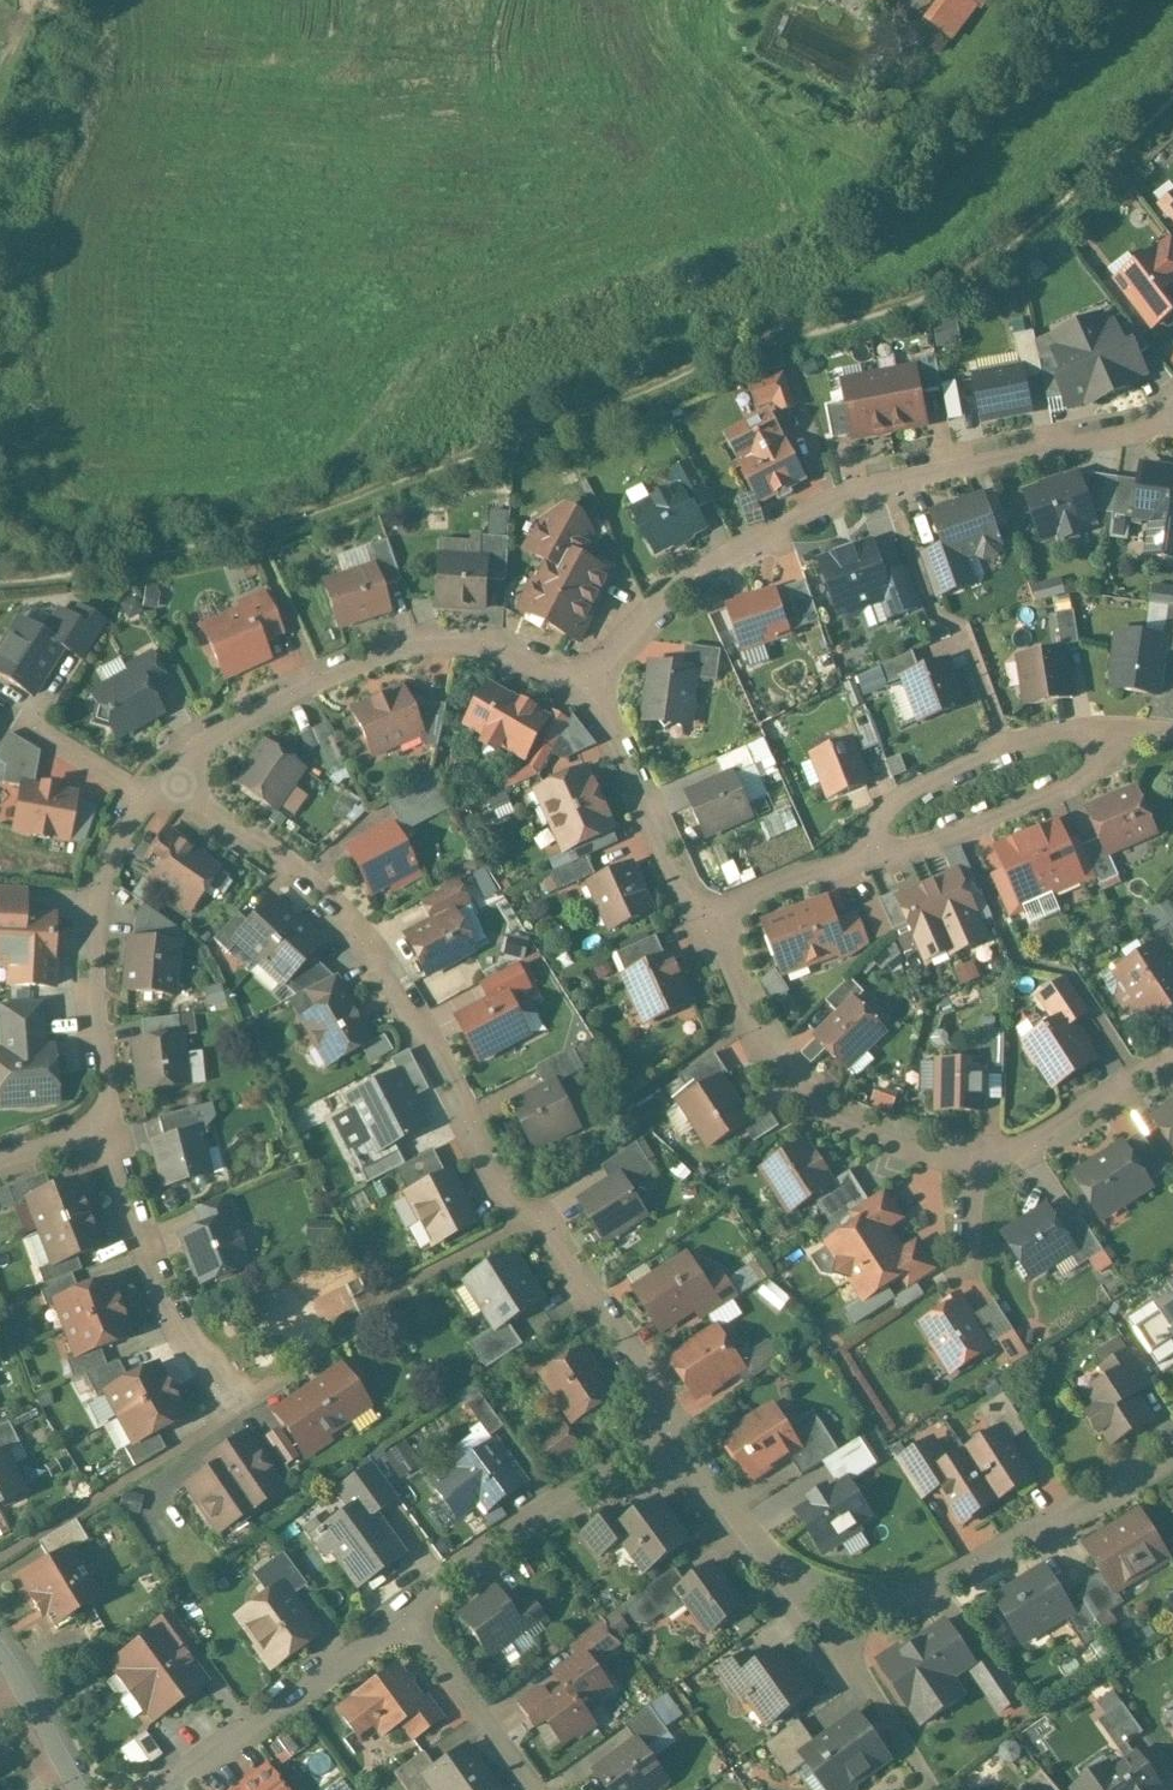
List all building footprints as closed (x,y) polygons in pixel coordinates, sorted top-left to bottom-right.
[(968,0),(941,0),(925,20),(952,40),(977,7),(968,0)] [(977,7),(980,9),(987,0),(968,0),(977,7)] [(1155,253),(1172,276),(1172,241),(1172,240),(1155,253)] [(1133,269),(1141,279),(1125,291),(1152,327),(1172,311),(1172,276),(1155,253),(1133,269)] [(938,345),(961,341),(956,315),(933,319),(938,345)] [(1130,323),(1117,334),(1125,351),(1132,347),(1137,358),(1149,348),(1130,323)] [(1057,349),(1053,351),(1056,357),(1065,377),(1057,381),(1064,397),(1069,407),(1086,399),(1088,405),(1137,383),(1135,377),(1144,374),(1137,358),(1132,347),(1125,351),(1117,334),(1113,325),(1084,337),(1057,349)] [(1077,326),(1052,337),(1055,345),(1055,346),(1057,349),(1084,337),(1079,326),(1077,327),(1077,326)] [(1033,333),(1013,337),(1020,369),(1021,369),(1023,379),(1042,375),(1039,361),(1033,333)] [(935,356),(911,360),(913,369),(916,369),(920,393),(941,389),(935,356)] [(1056,357),(1039,361),(1042,375),(1047,401),(1064,397),(1057,381),(1065,377),(1056,357)] [(913,369),(879,376),(889,432),(925,425),(920,393),(916,369),(913,369)] [(1020,369),(975,378),(983,421),(1029,412),(1023,379),(1021,369),(1020,369)] [(794,407),(784,374),(749,386),(757,408),(773,403),(779,413),(794,407)] [(879,376),(862,380),(856,387),(844,390),(847,403),(853,436),(854,439),(889,432),(879,376)] [(847,403),(827,407),(833,439),(853,436),(847,403)] [(769,415),(727,437),(761,502),(775,494),(779,501),(791,494),(788,487),(803,480),(769,415)] [(711,501),(691,463),(669,474),(677,489),(682,486),(694,510),(711,501)] [(1142,467),(1140,482),(1135,518),(1142,519),(1152,521),(1172,524),(1172,472),(1142,467)] [(1118,479),(1087,474),(1079,478),(1091,512),(1113,515),(1118,479)] [(1043,488),(1025,495),(1042,541),(1094,523),(1091,512),(1079,478),(1078,476),(1064,481),(1064,479),(1042,487),(1043,488)] [(1140,482),(1118,479),(1113,515),(1112,522),(1141,526),(1142,519),(1135,518),(1140,482)] [(677,489),(640,508),(651,528),(644,532),(656,553),(673,543),(675,547),(692,538),(690,535),(704,528),(694,510),(682,486),(677,489)] [(982,497),(932,515),(944,549),(949,564),(962,559),(977,554),(978,556),(984,559),(996,555),(998,549),(997,546),(1000,546),(982,497)] [(549,564),(538,586),(531,582),(522,600),(524,601),(519,611),(577,641),(612,575),(586,561),(595,543),(582,517),(566,509),(546,520),(541,529),(538,527),(530,541),(532,543),(533,548),(530,554),(549,564)] [(1152,521),(1147,557),(1172,560),(1172,524),(1152,521)] [(508,539),(480,537),(479,561),(487,561),(486,581),(506,582),(508,539)] [(386,540),(363,547),(370,568),(372,567),(379,588),(399,581),(386,540)] [(871,544),(820,562),(839,617),(846,614),(848,618),(854,619),(859,617),(863,612),(861,609),(883,601),(891,598),(884,578),(871,544)] [(944,549),(924,556),(938,597),(974,584),(973,582),(971,582),(962,559),(949,564),(944,549)] [(479,561),(437,558),(434,606),(484,609),(486,581),(487,561),(479,561)] [(370,568),(323,584),(338,629),(387,612),(379,588),(372,567),(370,568)] [(904,571),(884,578),(891,598),(883,601),(890,619),(917,609),(904,571)] [(806,581),(785,588),(787,593),(776,596),(788,633),(820,622),(806,581)] [(774,592),(728,608),(743,651),(789,635),(788,633),(776,596),(774,592)] [(242,611),(202,629),(223,677),(266,658),(259,642),(279,633),(261,594),(238,604),(242,611)] [(1168,607),(1163,640),(1165,640),(1164,650),(1172,652),(1172,607),(1168,607)] [(17,620),(5,640),(11,644),(0,661),(0,677),(31,697),(40,683),(37,674),(43,664),(54,661),(61,649),(82,661),(105,624),(78,608),(71,619),(57,611),(42,635),(17,620)] [(1073,611),(1056,614),(1061,646),(1078,643),(1073,611)] [(1163,640),(1124,635),(1122,652),(1115,651),(1112,672),(1115,672),(1112,689),(1157,695),(1164,650),(1165,640),(1163,640)] [(721,651),(685,646),(682,669),(695,671),(694,679),(716,682),(721,651)] [(1065,651),(1018,658),(1025,706),(1073,698),(1065,651)] [(912,652),(878,668),(884,686),(904,679),(904,678),(920,672),(912,652)] [(129,674),(99,691),(107,705),(103,716),(105,717),(115,735),(114,736),(115,738),(160,713),(148,692),(166,682),(150,653),(124,667),(129,674)] [(920,672),(904,678),(904,679),(920,722),(963,706),(946,662),(920,672)] [(682,669),(657,666),(654,682),(649,682),(644,720),(658,722),(664,731),(673,724),(684,726),(688,703),(690,704),(694,679),(695,671),(682,669)] [(520,706),(488,687),(467,725),(524,758),(547,720),(533,712),(535,709),(523,702),(520,706)] [(400,691),(352,712),(367,745),(378,740),(382,743),(385,750),(416,736),(420,734),(407,705),(400,691)] [(445,705),(407,705),(420,734),(416,736),(424,750),(436,747),(445,705)] [(868,716),(852,722),(863,752),(880,746),(868,716)] [(343,768),(324,725),(312,731),(331,773),(343,768)] [(8,734),(0,747),(0,764),(5,767),(2,784),(20,788),(21,786),(33,788),(39,753),(8,734)] [(850,741),(813,756),(829,798),(867,783),(850,741)] [(301,770),(263,743),(236,783),(273,809),(301,770)] [(746,748),(715,761),(723,779),(732,775),(732,776),(754,767),(746,748)] [(587,769),(527,796),(533,809),(538,810),(542,808),(550,826),(552,825),(559,840),(566,840),(570,850),(589,841),(614,830),(614,829),(587,769)] [(723,779),(687,795),(706,837),(750,817),(732,776),(732,775),(723,779)] [(431,808),(420,785),(410,791),(421,813),(431,808)] [(33,788),(21,786),(20,788),(13,831),(32,835),(32,836),(49,839),(49,838),(66,841),(74,796),(55,792),(56,790),(40,787),(40,790),(33,788)] [(1135,790),(1087,811),(1100,839),(1107,855),(1108,854),(1155,834),(1135,790)] [(1057,824),(1027,837),(1052,894),(1081,881),(1082,881),(1067,845),(1057,824)] [(390,828),(380,833),(356,846),(356,845),(348,850),(353,860),(354,860),(364,881),(370,892),(390,881),(395,889),(416,878),(412,870),(410,866),(412,865),(411,863),(409,863),(407,859),(406,859),(396,838),(390,828)] [(614,830),(589,841),(597,853),(620,843),(614,830)] [(193,851),(164,831),(142,862),(157,872),(151,881),(170,894),(177,892),(194,903),(203,890),(215,873),(190,855),(193,851)] [(1052,894),(1027,837),(996,850),(1006,872),(1021,907),(1023,907),(1052,894)] [(1107,855),(1100,839),(1083,846),(1097,879),(1100,886),(1119,878),(1108,854),(1107,855)] [(1083,846),(1079,840),(1067,845),(1082,881),(1081,881),(1083,886),(1097,879),(1083,846)] [(587,858),(550,875),(557,892),(595,875),(587,858)] [(630,866),(590,884),(610,930),(651,912),(630,866)] [(229,877),(217,869),(215,873),(203,890),(215,898),(220,897),(230,883),(229,877)] [(1006,872),(992,878),(1009,918),(1025,911),(1023,907),(1021,907),(1006,872)] [(901,898),(899,899),(916,938),(940,927),(946,940),(977,926),(966,900),(968,899),(957,874),(901,898)] [(455,883),(421,901),(431,921),(450,911),(451,913),(467,905),(455,883)] [(0,888),(0,914),(22,915),(23,889),(0,888)] [(898,892),(879,900),(899,945),(916,938),(899,899),(901,898),(898,892)] [(247,923),(233,940),(236,943),(257,962),(295,922),(270,899),(247,923)] [(811,905),(796,910),(796,911),(763,923),(766,931),(764,934),(768,936),(781,972),(836,952),(839,961),(847,958),(834,922),(826,900),(811,905)] [(178,930),(142,905),(135,914),(132,941),(176,946),(178,930)] [(431,921),(405,935),(426,976),(471,953),(451,913),(450,911),(431,921)] [(236,913),(212,940),(227,953),(236,943),(233,940),(247,923),(236,913)] [(0,914),(0,960),(3,963),(25,964),(30,961),(53,962),(54,944),(52,944),(53,917),(22,915),(0,914)] [(855,915),(834,922),(847,958),(850,957),(865,942),(855,915)] [(295,922),(257,962),(282,985),(309,956),(320,944),(295,922)] [(1150,937),(1156,945),(1160,943),(1172,962),(1172,928),(1170,924),(1150,937)] [(655,937),(616,954),(626,976),(665,958),(655,937)] [(132,941),(130,941),(128,969),(125,969),(123,991),(172,995),(177,946),(176,946),(132,941)] [(1134,951),(1125,957),(1123,967),(1120,969),(1125,976),(1123,985),(1126,989),(1116,996),(1127,1012),(1137,1005),(1149,1024),(1172,1007),(1172,962),(1160,943),(1156,945),(1144,953),(1134,951)] [(332,977),(309,956),(282,985),(295,997),(304,991),(332,977)] [(626,976),(625,977),(638,1005),(644,1002),(652,1020),(691,1003),(670,956),(665,958),(626,976)] [(517,964),(480,983),(490,1001),(506,993),(510,1000),(531,990),(517,964)] [(332,977),(304,991),(316,1011),(342,995),(341,993),(345,991),(336,975),(332,977)] [(849,978),(825,1002),(839,1016),(853,1001),(854,1002),(864,993),(849,978)] [(1066,980),(1039,997),(1056,1022),(1065,1016),(1070,1024),(1087,1012),(1066,980)] [(490,1001),(457,1018),(479,1061),(511,1044),(521,1012),(520,1011),(516,1010),(510,1000),(506,993),(490,1001)] [(316,1011),(301,1020),(314,1043),(322,1045),(332,1062),(369,1041),(342,995),(316,1011)] [(839,1016),(815,1038),(842,1066),(855,1053),(862,1053),(873,1042),(873,1035),(880,1029),(854,1002),(853,1001),(839,1016)] [(34,1003),(1,1005),(5,1052),(36,1037),(34,1003)] [(1056,1022),(1025,1042),(1025,1043),(1024,1050),(1034,1065),(1041,1067),(1053,1086),(1093,1060),(1070,1024),(1065,1016),(1056,1022)] [(176,1017),(140,1022),(143,1041),(178,1036),(176,1017)] [(1004,1031),(980,1030),(979,1064),(984,1064),(983,1074),(1003,1074),(1004,1031)] [(143,1041),(133,1042),(139,1091),(185,1085),(179,1036),(178,1036),(143,1041)] [(5,1052),(0,1053),(0,1108),(11,1107),(15,1102),(53,1099),(53,1103),(55,1103),(51,1055),(43,1056),(38,1052),(36,1037),(5,1052)] [(574,1051),(536,1070),(546,1089),(555,1084),(584,1070),(574,1051)] [(714,1054),(678,1077),(691,1097),(720,1078),(721,1079),(728,1074),(714,1054)] [(979,1064),(939,1063),(938,1111),(983,1112),(983,1074),(984,1064),(979,1064)] [(398,1073),(347,1099),(375,1153),(426,1127),(398,1073)] [(691,1097),(680,1104),(681,1105),(683,1104),(693,1119),(691,1121),(709,1148),(749,1122),(721,1079),(720,1078),(691,1097)] [(546,1089),(513,1106),(535,1148),(577,1126),(555,1084),(546,1089)] [(874,1090),(872,1104),(893,1106),(895,1092),(874,1090)] [(1154,1118),(1172,1148),(1172,1105),(1154,1118)] [(199,1107),(157,1118),(163,1141),(197,1132),(199,1136),(206,1135),(199,1107)] [(163,1141),(155,1143),(158,1157),(155,1158),(162,1186),(202,1176),(198,1158),(204,1157),(199,1136),(197,1132),(163,1141)] [(1145,1138),(1131,1147),(1155,1184),(1169,1175),(1145,1138)] [(636,1143),(601,1167),(611,1182),(621,1176),(622,1177),(648,1161),(636,1143)] [(802,1145),(775,1163),(770,1185),(777,1195),(784,1197),(792,1210),(813,1197),(829,1186),(830,1185),(822,1172),(825,1170),(817,1158),(812,1161),(802,1145)] [(1151,1187),(1155,1184),(1131,1147),(1127,1150),(1126,1148),(1077,1180),(1102,1217),(1118,1207),(1126,1209),(1153,1191),(1151,1187)] [(431,1151),(393,1171),(406,1195),(444,1175),(431,1151)] [(44,1173),(6,1188),(13,1206),(27,1200),(26,1199),(50,1190),(44,1173)] [(444,1175),(406,1195),(407,1196),(410,1194),(417,1208),(415,1213),(420,1222),(410,1227),(421,1248),(431,1243),(431,1245),(473,1223),(448,1173),(444,1175)] [(611,1182),(580,1202),(604,1241),(645,1215),(622,1177),(621,1176),(611,1182)] [(50,1190),(26,1199),(27,1200),(39,1233),(86,1215),(74,1181),(50,1190)] [(831,1225),(847,1214),(829,1186),(813,1197),(831,1225)] [(901,1219),(883,1191),(849,1213),(857,1225),(866,1219),(877,1235),(901,1219)] [(225,1197),(193,1209),(201,1228),(225,1219),(229,1228),(236,1225),(225,1197)] [(1046,1209),(1004,1236),(1021,1263),(1030,1257),(1040,1271),(1069,1253),(1073,1250),(1059,1228),(1046,1209)] [(86,1215),(39,1233),(51,1265),(52,1266),(75,1257),(99,1248),(86,1215)] [(1103,1251),(1079,1215),(1059,1228),(1073,1250),(1069,1253),(1078,1267),(1103,1251)] [(201,1228),(179,1236),(198,1285),(244,1268),(229,1228),(225,1219),(201,1228)] [(857,1225),(827,1244),(837,1260),(834,1277),(850,1280),(864,1301),(901,1277),(927,1259),(916,1242),(892,1258),(888,1253),(894,1249),(895,1245),(894,1241),(891,1238),(887,1237),(880,1240),(877,1235),(866,1219),(857,1225)] [(328,1225),(308,1224),(308,1239),(327,1239),(328,1225)] [(51,1265),(36,1270),(42,1285),(71,1274),(80,1270),(75,1257),(52,1266),(51,1265)] [(686,1257),(634,1290),(660,1331),(697,1307),(712,1297),(704,1283),(686,1257)] [(497,1263),(466,1283),(494,1328),(495,1329),(507,1322),(542,1300),(540,1297),(539,1298),(526,1276),(527,1275),(515,1258),(500,1268),(497,1263)] [(927,1259),(901,1277),(909,1289),(935,1271),(927,1259)] [(738,1297),(722,1272),(704,1283),(712,1297),(697,1307),(705,1319),(738,1297)] [(42,1285),(37,1287),(45,1306),(56,1302),(56,1301),(78,1292),(71,1274),(42,1285)] [(771,1278),(760,1290),(777,1305),(788,1292),(771,1278)] [(78,1292),(56,1301),(56,1302),(66,1328),(67,1328),(123,1307),(120,1298),(113,1295),(108,1280),(78,1292)] [(995,1303),(969,1319),(987,1347),(1013,1331),(995,1303)] [(123,1307),(67,1328),(77,1355),(77,1356),(99,1348),(129,1337),(123,1322),(126,1315),(123,1307)] [(949,1307),(922,1324),(935,1345),(934,1346),(934,1349),(939,1357),(942,1358),(943,1357),(945,1360),(953,1354),(961,1367),(988,1349),(969,1319),(964,1311),(965,1310),(963,1308),(962,1309),(949,1307)] [(494,1328),(469,1344),(486,1369),(522,1345),(507,1322),(495,1329),(494,1328)] [(712,1347),(705,1336),(670,1359),(695,1398),(705,1392),(707,1393),(720,1384),(721,1382),(736,1372),(742,1368),(737,1361),(725,1343),(718,1348),(712,1347)] [(768,1341),(737,1361),(742,1368),(736,1372),(744,1384),(780,1361),(768,1341)] [(99,1348),(77,1356),(77,1355),(65,1360),(72,1379),(84,1375),(105,1366),(99,1348)] [(582,1349),(544,1375),(574,1422),(613,1397),(582,1349)] [(1151,1384),(1129,1350),(1102,1367),(1109,1378),(1119,1372),(1134,1395),(1151,1384)] [(105,1366),(84,1375),(96,1398),(107,1392),(107,1390),(127,1380),(117,1361),(105,1366)] [(127,1380),(107,1390),(107,1392),(121,1417),(169,1391),(155,1365),(127,1380)] [(339,1367),(274,1413),(301,1452),(349,1419),(347,1416),(364,1404),(339,1367)] [(1109,1378),(1080,1397),(1090,1412),(1086,1415),(1098,1433),(1102,1431),(1111,1444),(1150,1419),(1134,1395),(1119,1372),(1109,1378)] [(169,1391),(121,1417),(134,1443),(135,1444),(155,1433),(183,1418),(169,1391)] [(1026,1430),(1003,1394),(977,1411),(991,1434),(999,1429),(1007,1442),(1026,1430)] [(481,1396),(467,1406),(490,1437),(504,1427),(481,1396)] [(766,1411),(724,1438),(726,1442),(725,1447),(733,1460),(738,1461),(750,1479),(788,1456),(798,1449),(791,1438),(784,1426),(778,1430),(766,1411)] [(839,1452),(819,1420),(791,1438),(798,1449),(788,1456),(801,1476),(839,1452)] [(0,1426),(0,1453),(3,1451),(3,1453),(19,1445),(7,1422),(0,1426)] [(564,1426),(534,1446),(548,1467),(578,1447),(564,1426)] [(991,1434),(965,1451),(996,1500),(1015,1488),(1016,1490),(1018,1489),(1010,1477),(1024,1468),(1007,1442),(999,1429),(991,1434)] [(155,1433),(135,1444),(134,1443),(123,1448),(133,1468),(164,1449),(155,1433)] [(244,1434),(204,1462),(209,1470),(185,1486),(218,1533),(282,1489),(244,1434)] [(495,1441),(454,1472),(484,1512),(525,1482),(495,1441)] [(938,1468),(923,1446),(897,1462),(920,1499),(939,1487),(930,1473),(938,1468)] [(3,1509),(16,1503),(18,1496),(23,1494),(3,1453),(3,1451),(0,1453),(0,1508),(3,1509)] [(938,1468),(930,1473),(939,1487),(955,1512),(969,1503),(977,1515),(979,1514),(978,1512),(996,1500),(965,1451),(938,1468)] [(396,1498),(375,1469),(341,1493),(352,1507),(362,1500),(373,1515),(396,1498)] [(850,1480),(801,1512),(825,1550),(874,1517),(850,1480)] [(629,1520),(614,1531),(620,1540),(633,1557),(642,1550),(653,1566),(656,1563),(661,1564),(662,1559),(687,1540),(657,1499),(629,1520)] [(352,1507),(309,1538),(323,1557),(331,1552),(357,1587),(401,1554),(388,1535),(387,1536),(380,1527),(381,1526),(373,1515),(362,1500),(352,1507)] [(620,1507),(582,1535),(598,1556),(620,1540),(614,1531),(629,1520),(620,1507)] [(1138,1513),(1085,1546),(1101,1572),(1114,1593),(1116,1591),(1139,1577),(1133,1568),(1162,1550),(1138,1513)] [(74,1520),(37,1542),(48,1561),(70,1549),(70,1550),(86,1540),(74,1520)] [(48,1561),(21,1578),(32,1597),(30,1599),(40,1616),(43,1615),(50,1626),(52,1625),(55,1631),(74,1619),(71,1614),(99,1597),(70,1550),(70,1549),(48,1561)] [(282,1553),(252,1575),(267,1596),(281,1586),(289,1598),(306,1586),(282,1553)] [(685,1585),(677,1591),(682,1598),(708,1633),(743,1607),(712,1566),(685,1585)] [(673,1569),(644,1590),(661,1614),(682,1598),(677,1591),(685,1585),(673,1569)] [(1068,1607),(1044,1569),(995,1600),(1016,1633),(1032,1622),(1038,1632),(1063,1616),(1071,1611),(1068,1607)] [(1101,1572),(1075,1588),(1082,1599),(1096,1620),(1123,1603),(1116,1591),(1114,1593),(1101,1572)] [(299,1617),(287,1600),(289,1598),(281,1586),(267,1596),(253,1606),(262,1617),(245,1629),(256,1644),(253,1646),(269,1667),(315,1634),(302,1615),(299,1617)] [(511,1610),(495,1589),(458,1617),(487,1657),(524,1631),(525,1630),(511,1610)] [(547,1622),(529,1597),(511,1610),(525,1630),(524,1631),(527,1636),(547,1622)] [(1082,1599),(1068,1607),(1071,1611),(1063,1616),(1083,1647),(1104,1633),(1096,1620),(1082,1599)] [(190,1638),(170,1611),(150,1626),(154,1631),(162,1625),(178,1647),(190,1638)] [(602,1620),(568,1645),(578,1659),(585,1654),(592,1664),(620,1644),(602,1620)] [(945,1624),(900,1654),(928,1695),(973,1664),(945,1624)] [(154,1631),(111,1662),(123,1678),(128,1678),(135,1688),(127,1694),(128,1695),(136,1690),(143,1699),(142,1705),(154,1720),(204,1683),(178,1647),(162,1625),(154,1631)] [(1106,1635),(1111,1654),(1141,1645),(1136,1626),(1106,1635)] [(758,1666),(736,1682),(747,1698),(757,1711),(765,1705),(776,1719),(811,1694),(780,1651),(758,1666)] [(748,1652),(719,1673),(741,1703),(747,1698),(736,1682),(758,1666),(748,1652)] [(578,1659),(555,1675),(565,1689),(566,1689),(583,1712),(584,1712),(597,1703),(596,1697),(609,1688),(592,1664),(585,1654),(578,1659)] [(1022,1697),(999,1664),(979,1677),(1002,1711),(1022,1697)] [(385,1674),(353,1697),(355,1699),(337,1712),(353,1734),(370,1721),(376,1722),(377,1721),(385,1732),(397,1723),(395,1720),(423,1699),(416,1698),(408,1687),(410,1679),(385,1674)] [(537,1688),(516,1704),(527,1719),(539,1711),(537,1709),(551,1699),(544,1689),(537,1688)] [(551,1699),(537,1709),(539,1711),(562,1743),(574,1734),(579,1736),(594,1726),(584,1712),(583,1712),(566,1689),(565,1689),(551,1699)] [(423,1699),(395,1720),(397,1723),(410,1740),(441,1718),(440,1716),(438,1718),(425,1700),(427,1699),(426,1697),(423,1699)] [(1122,1704),(1097,1721),(1126,1760),(1132,1755),(1125,1745),(1143,1733),(1122,1704)] [(649,1707),(624,1725),(636,1742),(638,1742),(644,1750),(668,1733),(649,1707)] [(802,1755),(807,1762),(827,1789),(845,1789),(888,1759),(856,1715),(815,1745),(802,1755)] [(798,1721),(765,1745),(787,1776),(807,1762),(802,1755),(815,1745),(798,1721)] [(297,1723),(269,1742),(281,1761),(310,1742),(297,1723)] [(161,1755),(145,1732),(132,1741),(149,1764),(161,1755)] [(595,1773),(607,1789),(653,1789),(666,1781),(644,1750),(638,1742),(636,1742),(595,1773)] [(424,1775),(434,1789),(494,1789),(464,1747),(433,1769),(424,1775)] [(392,1773),(404,1789),(433,1789),(434,1789),(424,1775),(433,1769),(422,1752),(392,1773)] [(1111,1771),(1107,1766),(1073,1789),(1158,1789),(1160,1789),(1135,1753),(1132,1755),(1126,1760),(1111,1771)] [(264,1766),(240,1784),(242,1788),(244,1786),(247,1789),(281,1789),(264,1766)] [(1040,1771),(1018,1789),(1019,1789),(1057,1789),(1040,1771)]
